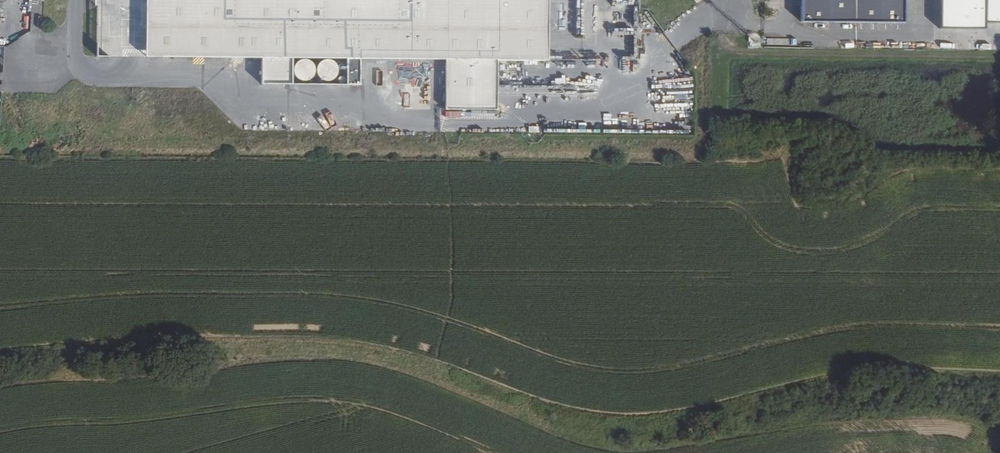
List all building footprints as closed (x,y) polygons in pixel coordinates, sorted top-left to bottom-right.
[(97,56),(260,58),(260,84),(359,85),(360,58),(446,59),(445,108),(498,109),(498,59),(548,59),(549,0),(97,0),(97,56)] [(801,22),(903,23),(904,0),(801,0),(801,22)] [(985,30),(985,24),(999,24),(999,0),(940,0),(940,30),(985,30)]
